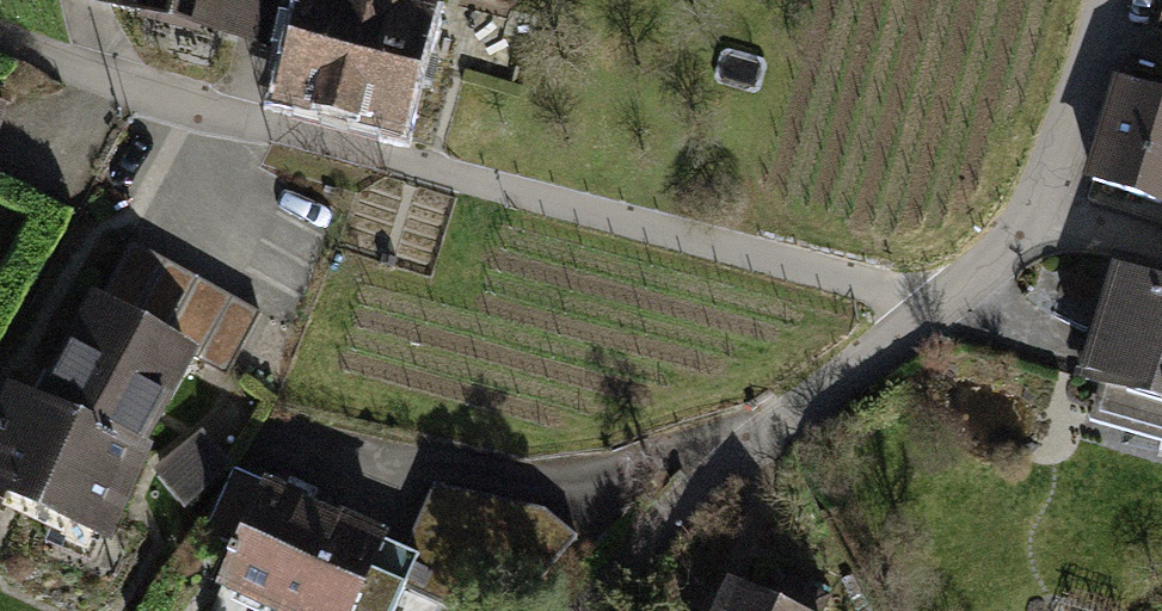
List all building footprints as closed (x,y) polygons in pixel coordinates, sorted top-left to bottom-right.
[(270,53),(283,0),(60,0),(270,53)] [(281,114),(417,147),(447,11),(429,7),(431,0),(306,0),(281,114)] [(1083,173),(1161,202),(1161,89),(1115,72),(1083,173)] [(0,105),(0,141),(14,111),(0,105)] [(132,244),(38,405),(15,395),(0,427),(0,507),(113,558),(204,362),(230,377),(265,311),(132,244)] [(1075,372),(1099,377),(1085,418),(1161,438),(1161,261),(1112,245),(1075,372)] [(236,468),(204,435),(159,475),(190,510),(236,468)] [(219,610),(404,610),(428,558),(234,473),(210,539),(243,551),(219,610)] [(703,610),(828,610),(720,567),(703,610)]
